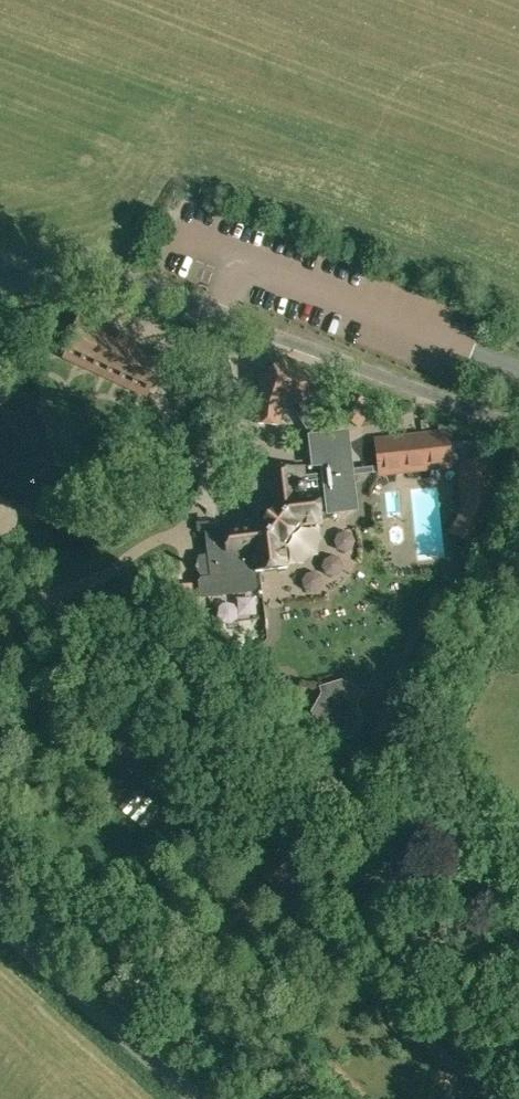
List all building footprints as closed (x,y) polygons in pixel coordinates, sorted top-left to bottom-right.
[(74,328),(78,329),(64,360),(145,397),(148,389),(158,367),(163,369),(168,356),(160,353),(156,361),(124,346),(128,338),(120,334),(116,342),(84,327),(88,319),(80,315),(74,328)] [(290,367),(286,361),(281,364),(280,362),(276,362),(273,362),(270,364),(267,366),(265,368),(263,371),(265,373),(259,376),(260,378),(256,423),(278,425),(280,410),(285,407),(286,409),(290,409),(294,408),(297,406),(299,404),(302,400),(301,398),(306,395),(330,403),(337,385),(290,367)] [(344,418),(359,427),(369,410),(355,401),(344,418)] [(304,476),(303,466),(270,470),(275,507),(261,525),(205,532),(208,555),(199,556),(195,565),(199,595),(203,598),(207,597),(254,590),(256,587),(254,571),(255,571),(289,567),(285,543),(299,526),(323,523),(322,516),(321,513),(357,509),(353,471),(379,468),(378,461),(352,465),(348,432),(318,435),(299,404),(297,406),(294,408),(313,439),(314,447),(312,448),(312,452),(313,459),(315,459),(316,467),(326,466),(327,475),(304,478),(304,476)] [(379,468),(449,459),(446,435),(376,444),(378,461),(379,468)] [(470,506),(455,536),(473,545),(494,503),(488,453),(477,454),(478,463),(465,465),(470,506)] [(192,583),(162,587),(166,623),(196,620),(192,583)] [(341,681),(320,687),(322,693),(312,712),(318,733),(335,742),(354,737),(363,721),(357,703),(363,692),(341,681)] [(144,829),(161,809),(136,789),(130,793),(122,786),(111,801),(120,808),(122,806),(144,829)]
